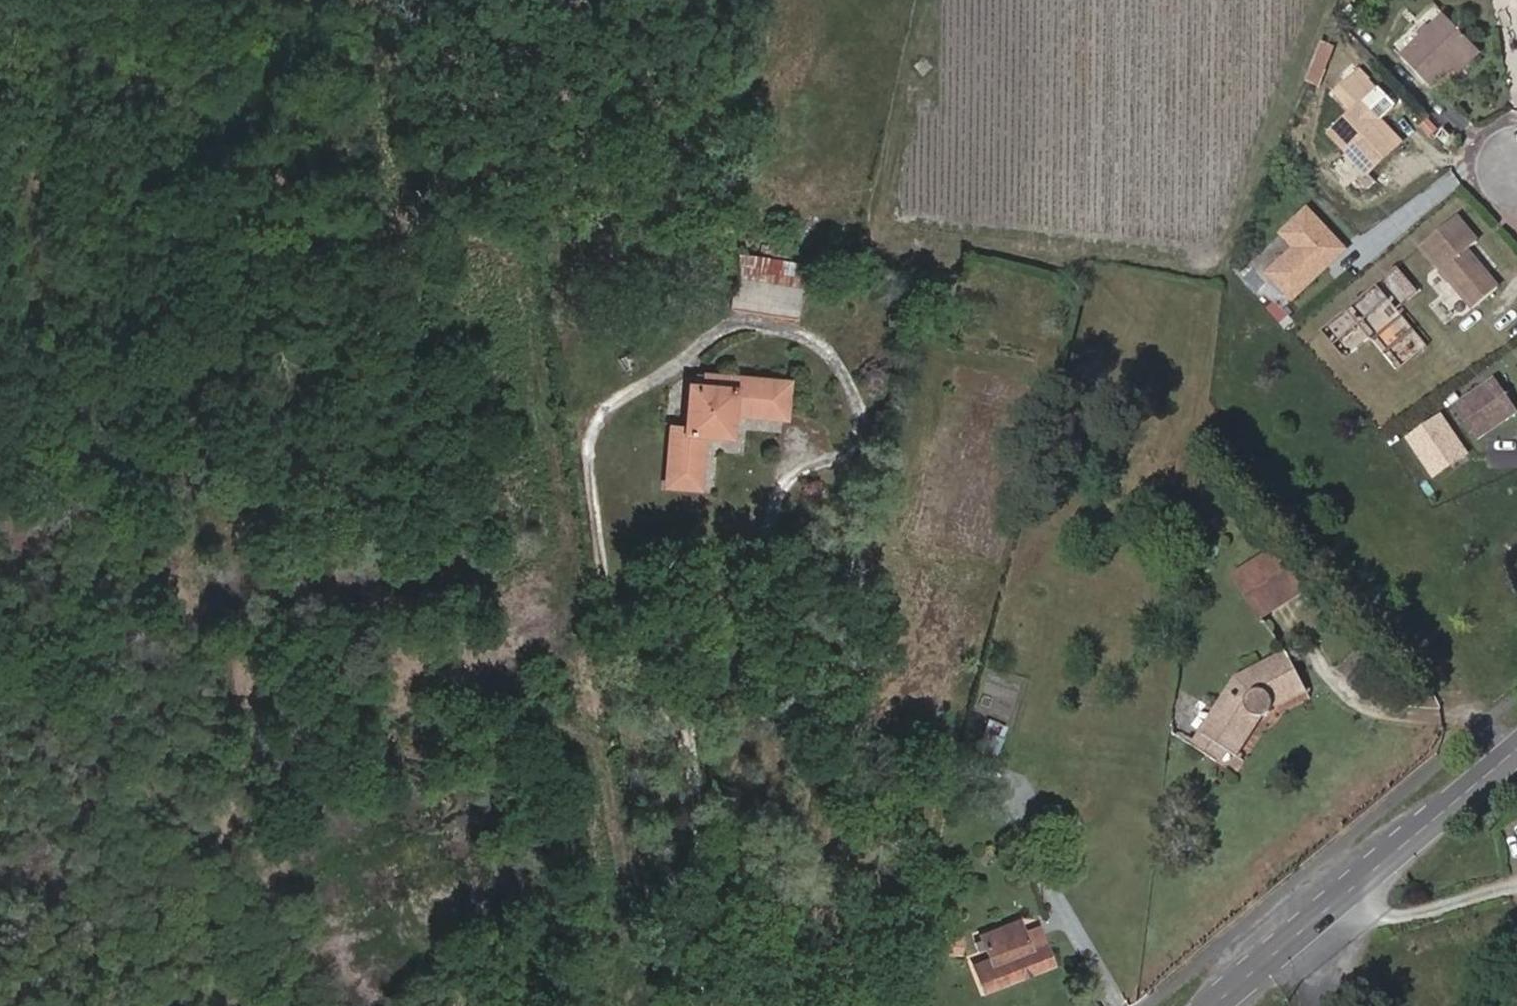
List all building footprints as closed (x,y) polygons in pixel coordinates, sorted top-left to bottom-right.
[(1432,87),(1453,67),(1475,46),(1445,16),(1402,57),(1432,87)] [(1481,53),(1475,46),(1453,67),(1460,74),(1481,53)] [(1368,118),(1374,111),(1365,101),(1332,132),(1349,149),(1356,142),(1377,164),(1402,141),(1382,120),(1376,125),(1368,118)] [(1376,125),(1382,120),(1374,111),(1368,118),(1376,125)] [(1356,142),(1349,149),(1370,171),(1377,164),(1356,142)] [(1295,247),(1268,271),(1295,301),(1354,249),(1313,202),(1281,230),(1295,247)] [(1460,214),(1425,247),(1484,306),(1510,282),(1476,247),(1484,238),(1460,214)] [(758,308),(803,315),(811,261),(746,251),(742,282),(762,285),(758,308)] [(1396,268),(1320,330),(1344,360),(1370,339),(1396,370),(1424,346),(1394,308),(1416,291),(1396,268)] [(1516,415),(1516,395),(1502,372),(1458,400),(1482,438),(1516,415)] [(675,427),(670,485),(704,488),(709,434),(737,437),(738,413),(790,417),(793,381),(709,374),(709,384),(695,383),(691,428),(675,427)] [(1435,477),(1475,456),(1451,411),(1411,432),(1435,477)] [(1275,551),(1233,576),(1258,616),(1299,591),(1275,551)] [(1196,742),(1220,761),(1229,748),(1237,753),(1259,718),(1268,713),(1276,706),(1303,691),(1286,654),(1239,679),(1196,742)] [(967,746),(962,769),(979,772),(981,765),(974,764),(977,748),(967,746)] [(967,964),(980,993),(1053,964),(1040,932),(1025,937),(1019,921),(981,935),(989,954),(967,964)]
